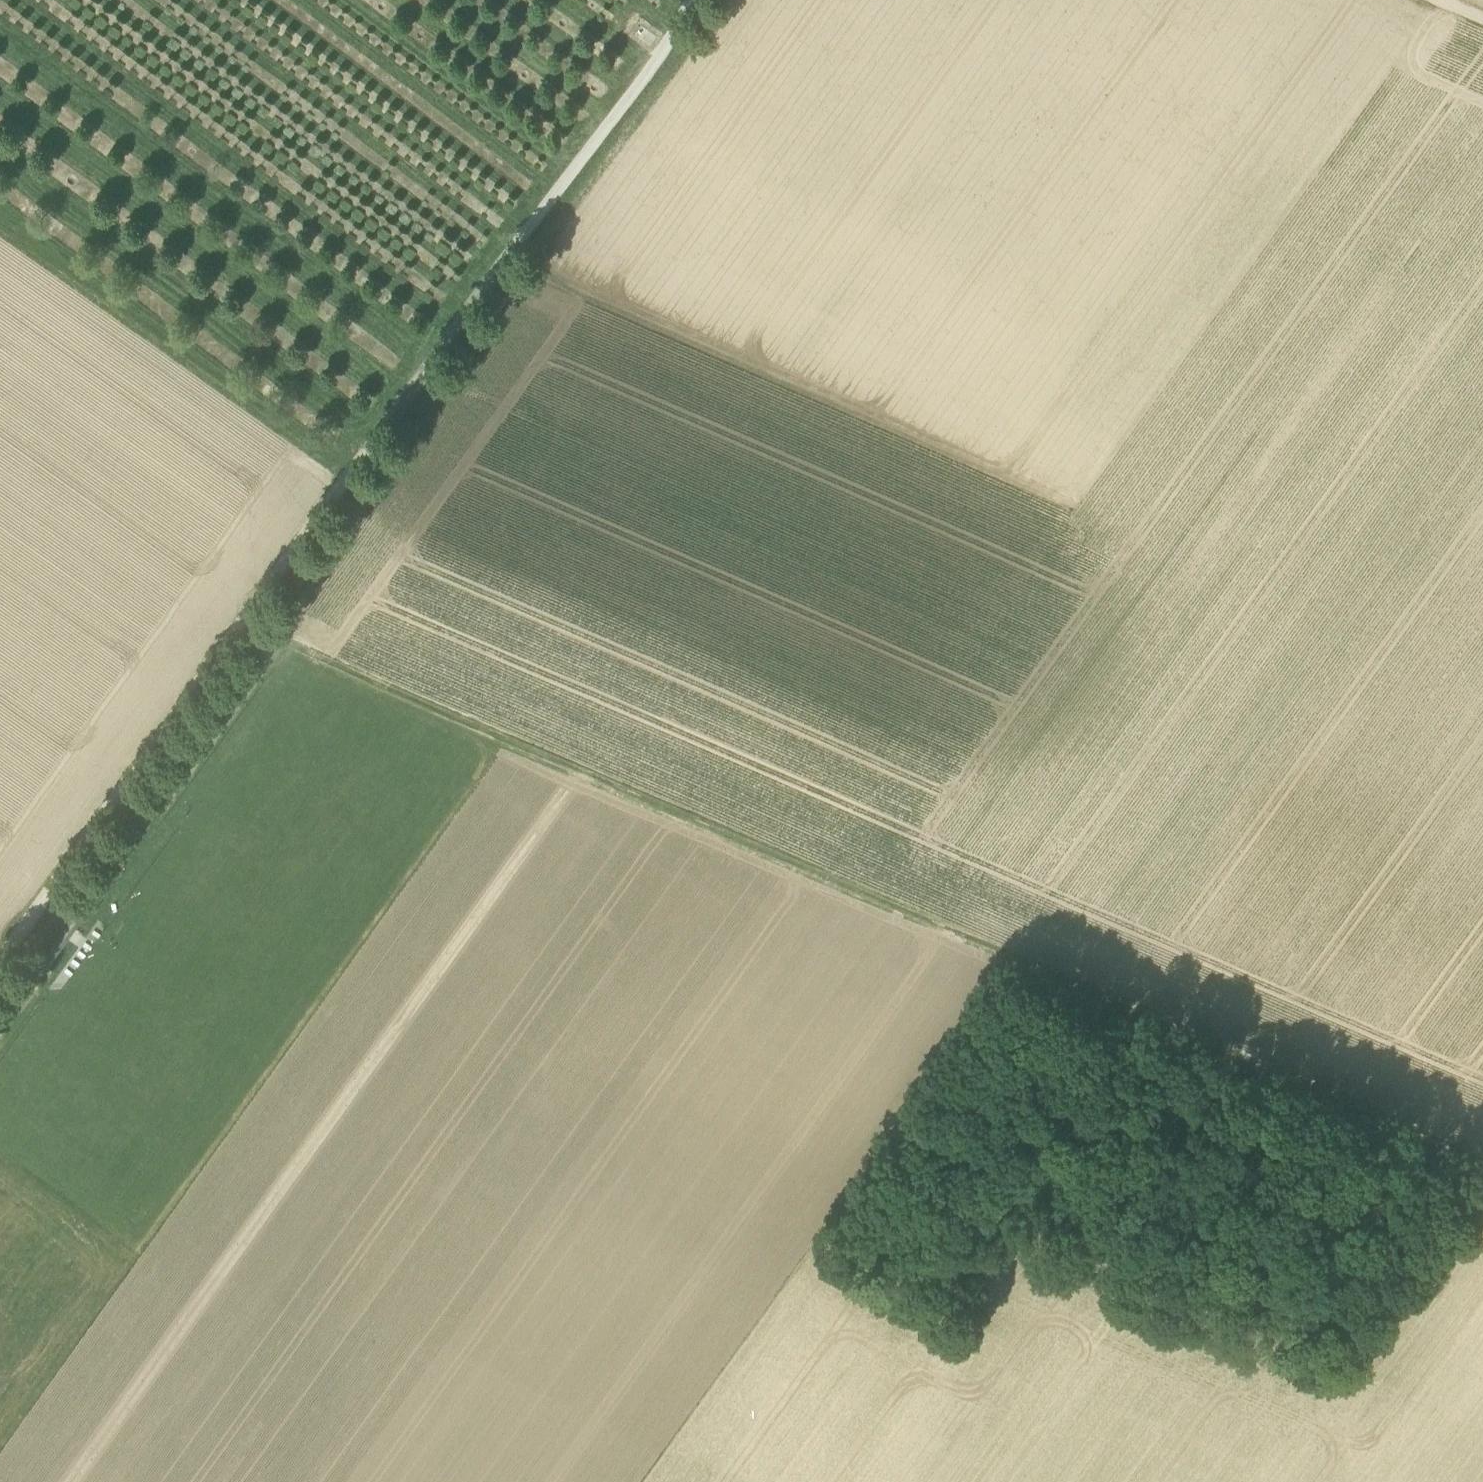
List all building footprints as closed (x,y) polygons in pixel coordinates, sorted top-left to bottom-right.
[(3,991),(0,995),(0,1012),(11,997),(3,991)]
